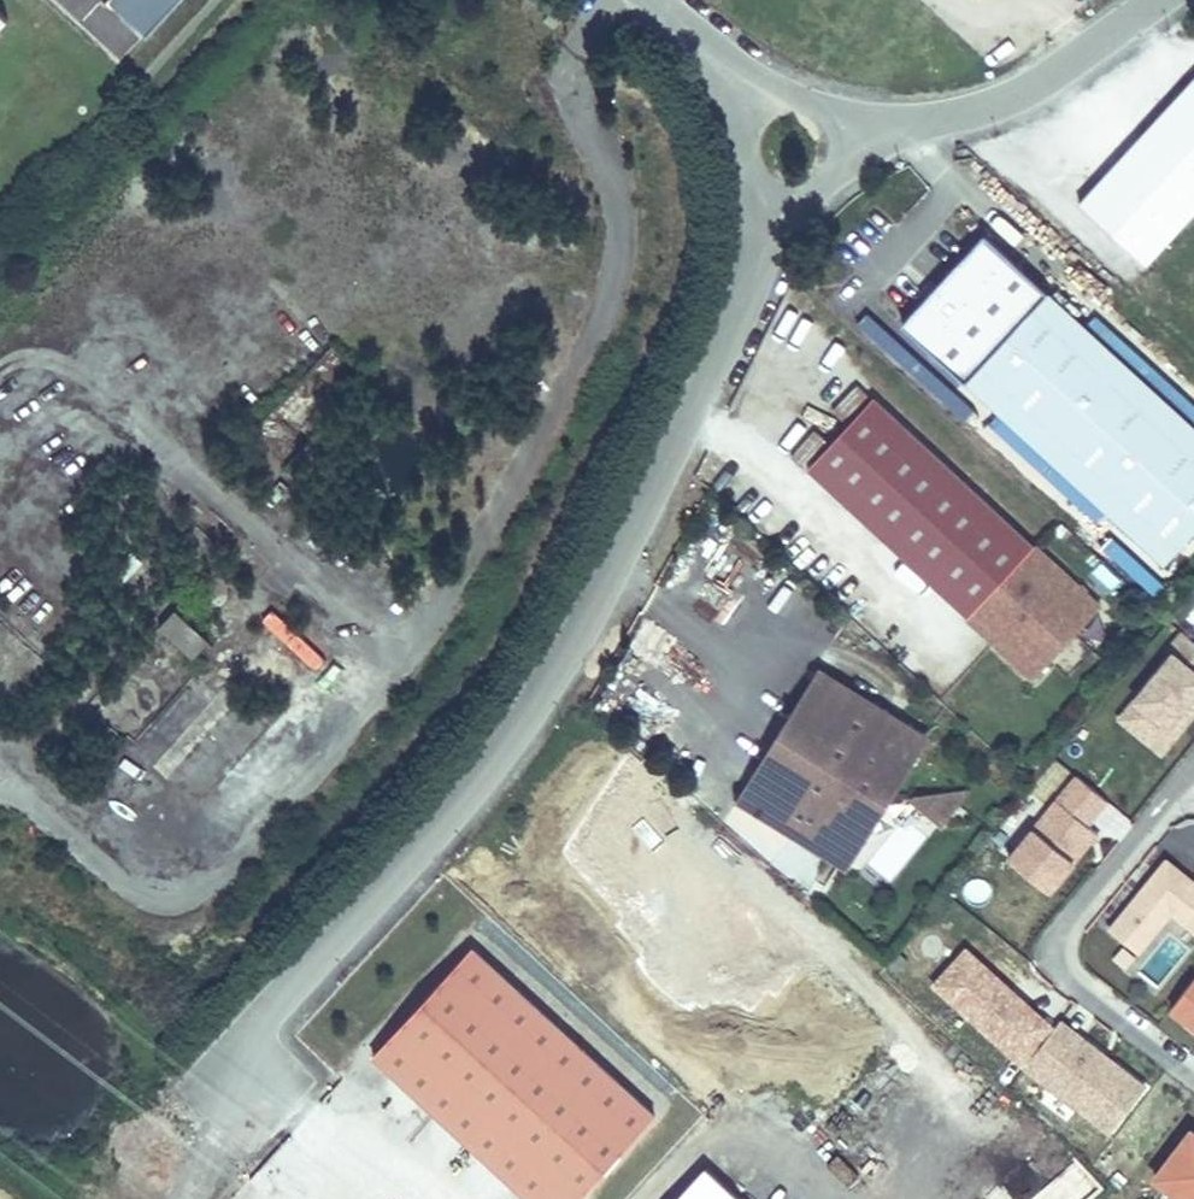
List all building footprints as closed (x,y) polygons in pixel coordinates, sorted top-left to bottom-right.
[(177,0),(105,0),(102,3),(141,39),(177,0)] [(543,30),(555,11),(545,4),(532,23),(543,30)] [(1079,202),(1148,266),(1193,216),(1193,78),(1079,202)] [(1193,535),(1193,423),(987,234),(905,324),(1167,564),(1193,535)] [(803,286),(815,267),(810,264),(806,272),(803,272),(809,264),(804,260),(792,279),(803,286)] [(1033,679),(1100,606),(874,398),(807,471),(1033,679)] [(1117,538),(1104,551),(1151,596),(1164,582),(1117,538)] [(180,654),(196,635),(162,605),(146,624),(180,654)] [(1171,651),(1116,720),(1163,757),(1193,718),(1193,710),(1190,706),(1193,701),(1193,643),(1180,632),(1167,647),(1171,651)] [(930,738),(820,670),(737,801),(848,870),(930,738)] [(1007,859),(1051,894),(1099,835),(1090,827),(1110,804),(1076,776),(1007,859)] [(942,826),(971,793),(969,791),(906,796),(904,799),(942,826)] [(1166,858),(1108,930),(1140,956),(1172,916),(1193,934),(1193,881),(1166,858)] [(931,986),(1024,1070),(1056,1029),(966,948),(931,986)] [(377,1062),(527,1198),(579,1198),(654,1117),(477,954),(377,1062)] [(1170,1011),(1193,1029),(1193,979),(1170,1011)] [(1024,1070),(1110,1137),(1148,1087),(1062,1021),(1056,1029),(1024,1070)] [(402,1132),(414,1144),(434,1122),(422,1110),(402,1132)] [(1173,1198),(1193,1198),(1193,1130),(1192,1128),(1151,1183),(1173,1198)] [(705,1170),(679,1198),(737,1198),(705,1170)]
